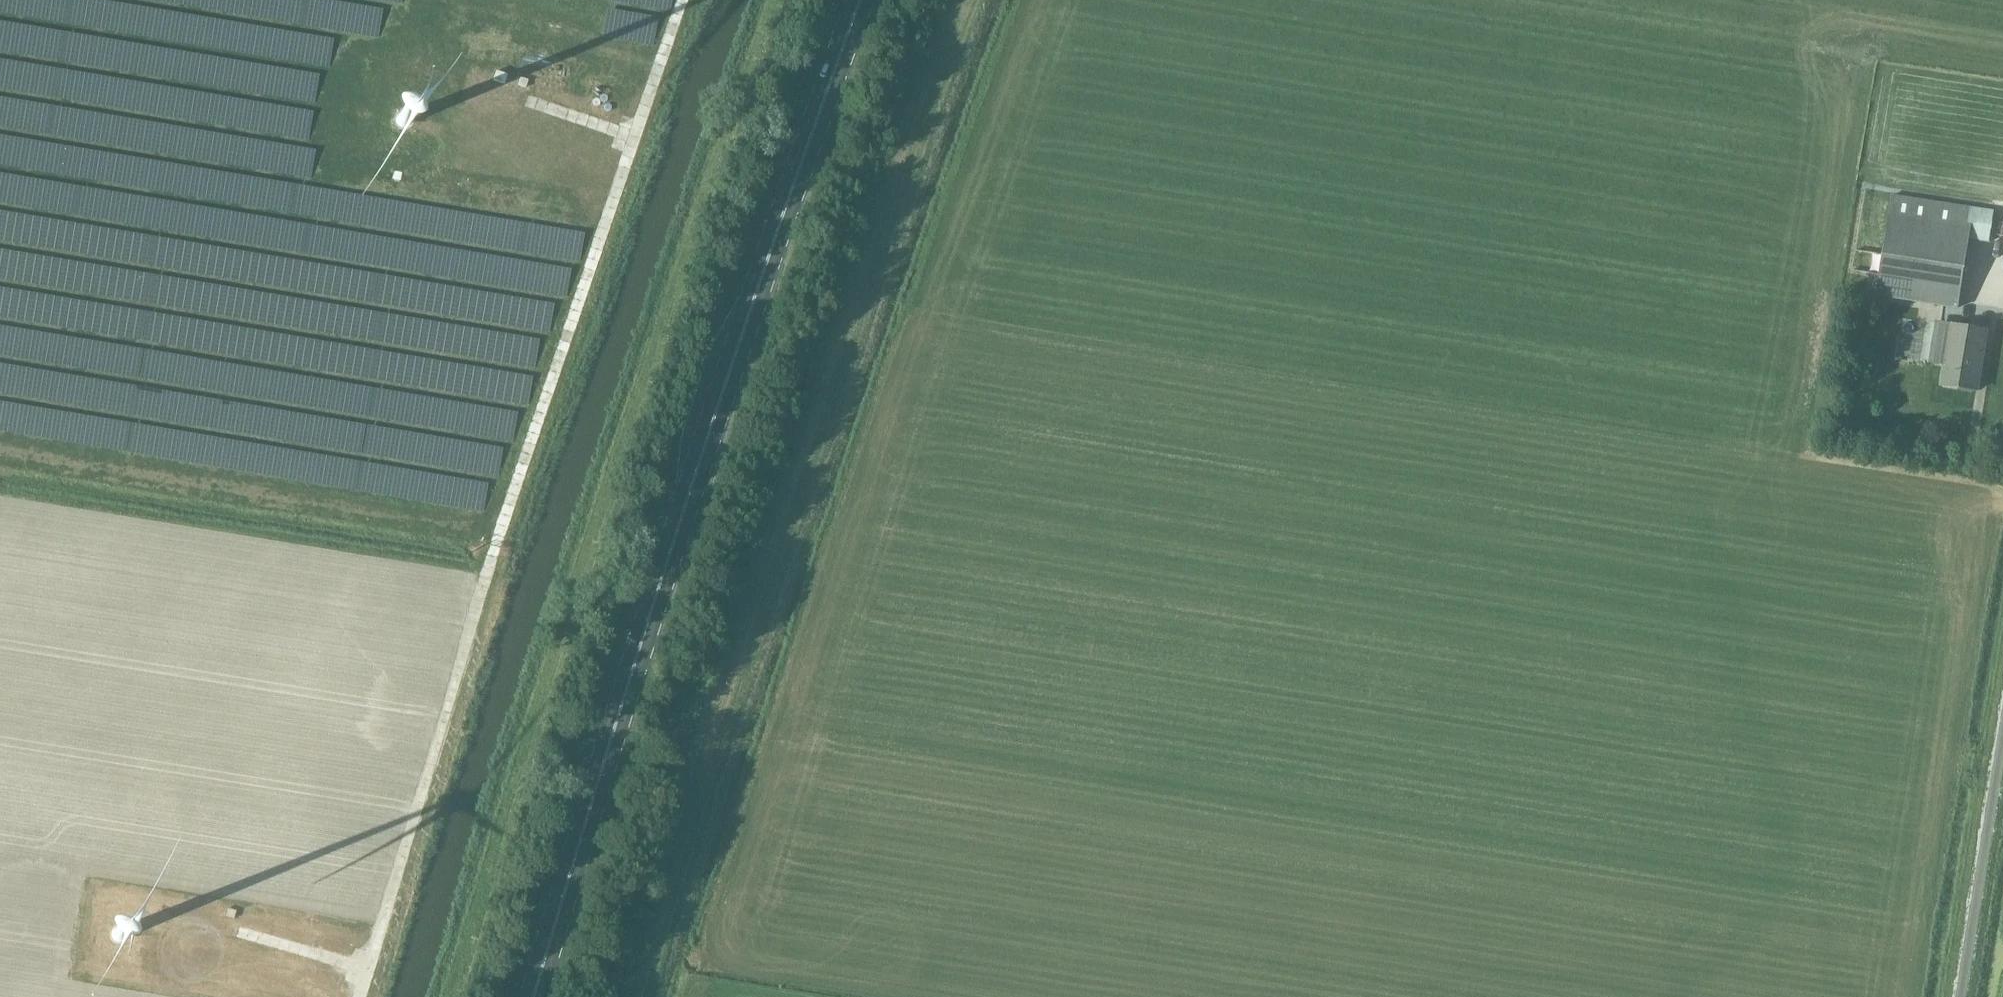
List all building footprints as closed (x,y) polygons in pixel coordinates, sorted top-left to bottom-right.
[(396,119),(396,120),(396,121),(396,122),(396,123),(396,124),(397,124),(397,125),(398,126),(399,127),(400,127),(401,128),(402,128),(403,128),(404,128),(405,128),(406,128),(407,127),(408,126),(409,125),(410,124),(410,123),(411,122),(411,121),(411,120),(411,119),(410,118),(410,117),(410,116),(409,116),(409,115),(408,115),(408,114),(407,114),(406,114),(406,113),(405,113),(404,113),(403,113),(402,113),(401,113),(400,113),(400,114),(399,114),(398,115),(396,117),(396,118),(396,119)] [(1892,193),(1876,294),(1957,307),(1967,239),(1989,243),(1994,210),(1973,206),(1892,193)] [(1937,321),(1931,362),(1943,364),(1940,383),(1976,389),(1985,330),(1937,321)] [(112,932),(112,933),(112,934),(112,935),(113,936),(113,937),(114,937),(114,938),(115,938),(115,939),(116,939),(117,939),(118,940),(119,940),(120,939),(121,939),(122,939),(123,938),(123,937),(124,937),(124,936),(125,936),(125,935),(125,934),(125,933),(125,932),(125,931),(125,930),(124,930),(124,929),(123,928),(122,927),(121,927),(120,927),(120,926),(119,926),(118,926),(117,927),(116,927),(115,927),(114,928),(114,929),(113,929),(113,930),(112,931),(112,932)]
